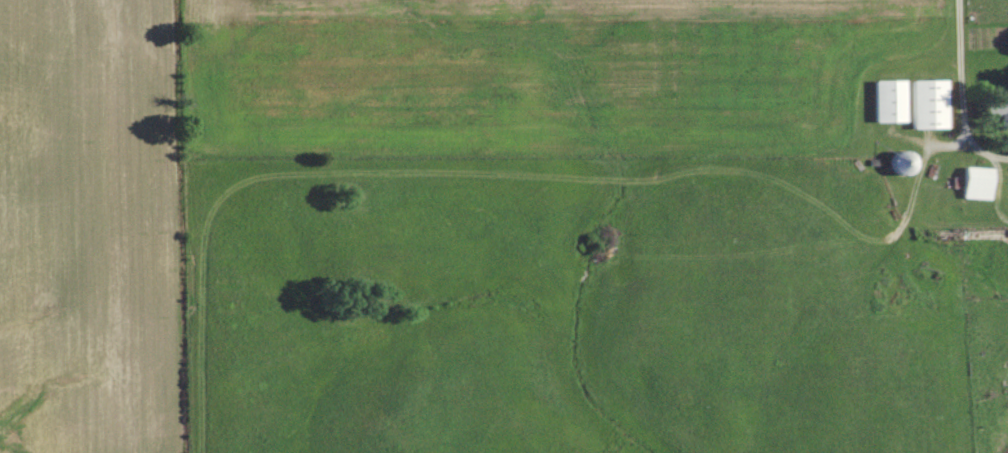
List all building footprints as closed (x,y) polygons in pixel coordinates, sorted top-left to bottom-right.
[(903,80),(873,81),(874,124),(904,123),(903,80)] [(945,80),(911,81),(912,130),(946,129),(945,80)] [(1000,90),(1001,115),(1007,115),(1007,127),(1007,90),(1000,90)] [(990,200),(991,169),(964,168),(963,199),(990,200)]
